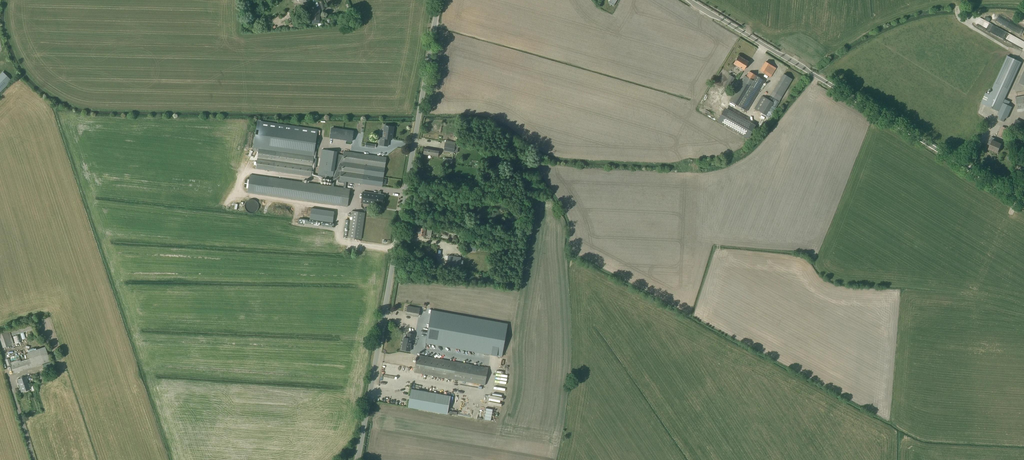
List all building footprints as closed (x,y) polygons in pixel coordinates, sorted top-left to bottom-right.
[(994,31),(997,26),(976,16),(974,21),(994,31)] [(734,64),(744,70),(748,62),(738,56),(734,64)] [(1007,56),(990,95),(985,92),(980,103),(999,111),(1021,62),(1007,56)] [(759,71),(771,78),(776,69),(765,62),(759,71)] [(729,101),(747,112),(765,81),(749,72),(743,82),(742,81),(729,101)] [(8,82),(1,75),(0,76),(0,90),(8,82)] [(783,75),(768,100),(762,96),(754,109),(765,116),(776,99),(779,101),(792,80),(783,75)] [(730,76),(725,84),(724,87),(728,90),(735,78),(730,76)] [(1018,113),(1023,112),(1023,96),(1015,97),(1018,113)] [(1012,107),(1003,103),(998,115),(999,115),(998,119),(1003,121),(1005,118),(1006,119),(1012,107)] [(756,125),(726,107),(718,120),(749,138),(756,125)] [(311,177),(314,156),(318,130),(257,121),(253,148),(259,149),(256,169),(311,177)] [(392,140),(394,127),(385,126),(383,138),(380,138),(379,145),(388,146),(389,140),(392,140)] [(330,138),(352,142),(354,132),(332,129),(330,138)] [(1004,138),(1005,134),(1006,132),(1000,130),(998,135),(1004,138)] [(993,151),(997,153),(1001,144),(995,141),(996,139),(991,137),(989,143),(991,144),(988,150),(993,152),(993,151)] [(443,152),(454,153),(455,145),(445,143),(443,152)] [(438,157),(439,151),(425,148),(424,154),(438,157)] [(335,172),(338,152),(322,150),(318,176),(333,178),(334,172),(335,172)] [(344,152),(342,162),(339,181),(362,184),(383,187),(383,183),(387,158),(344,152)] [(347,207),(350,189),(269,178),(250,175),(247,193),(267,196),(347,207)] [(382,206),(384,195),(381,194),(381,192),(379,191),(378,194),(363,192),(362,203),(382,206)] [(336,210),(311,207),(310,211),(314,212),(313,215),(324,216),(324,220),(333,222),(333,216),(335,216),(336,210)] [(351,211),(347,238),(362,240),(365,213),(351,211)] [(420,228),(418,236),(425,237),(425,234),(431,236),(432,231),(426,229),(420,228)] [(448,256),(447,266),(460,267),(461,257),(448,256)] [(420,309),(408,307),(406,315),(419,317),(420,309)] [(430,309),(424,342),(500,357),(507,324),(430,309)] [(31,324),(10,330),(12,336),(13,336),(13,337),(18,335),(18,334),(33,329),(31,324)] [(12,345),(14,344),(9,330),(7,331),(0,334),(0,339),(3,348),(12,345)] [(414,340),(415,334),(408,333),(407,338),(404,338),(402,350),(410,351),(412,340),(414,340)] [(50,362),(47,353),(45,347),(27,352),(28,353),(26,354),(28,359),(21,361),(20,359),(19,357),(16,358),(16,360),(10,362),(9,358),(5,359),(7,366),(10,365),(13,374),(50,362)] [(456,363),(417,355),(414,373),(453,380),(485,385),(488,368),(456,363)] [(21,392),(30,390),(26,377),(17,380),(21,392)] [(450,397),(411,390),(408,407),(447,414),(450,397)]
